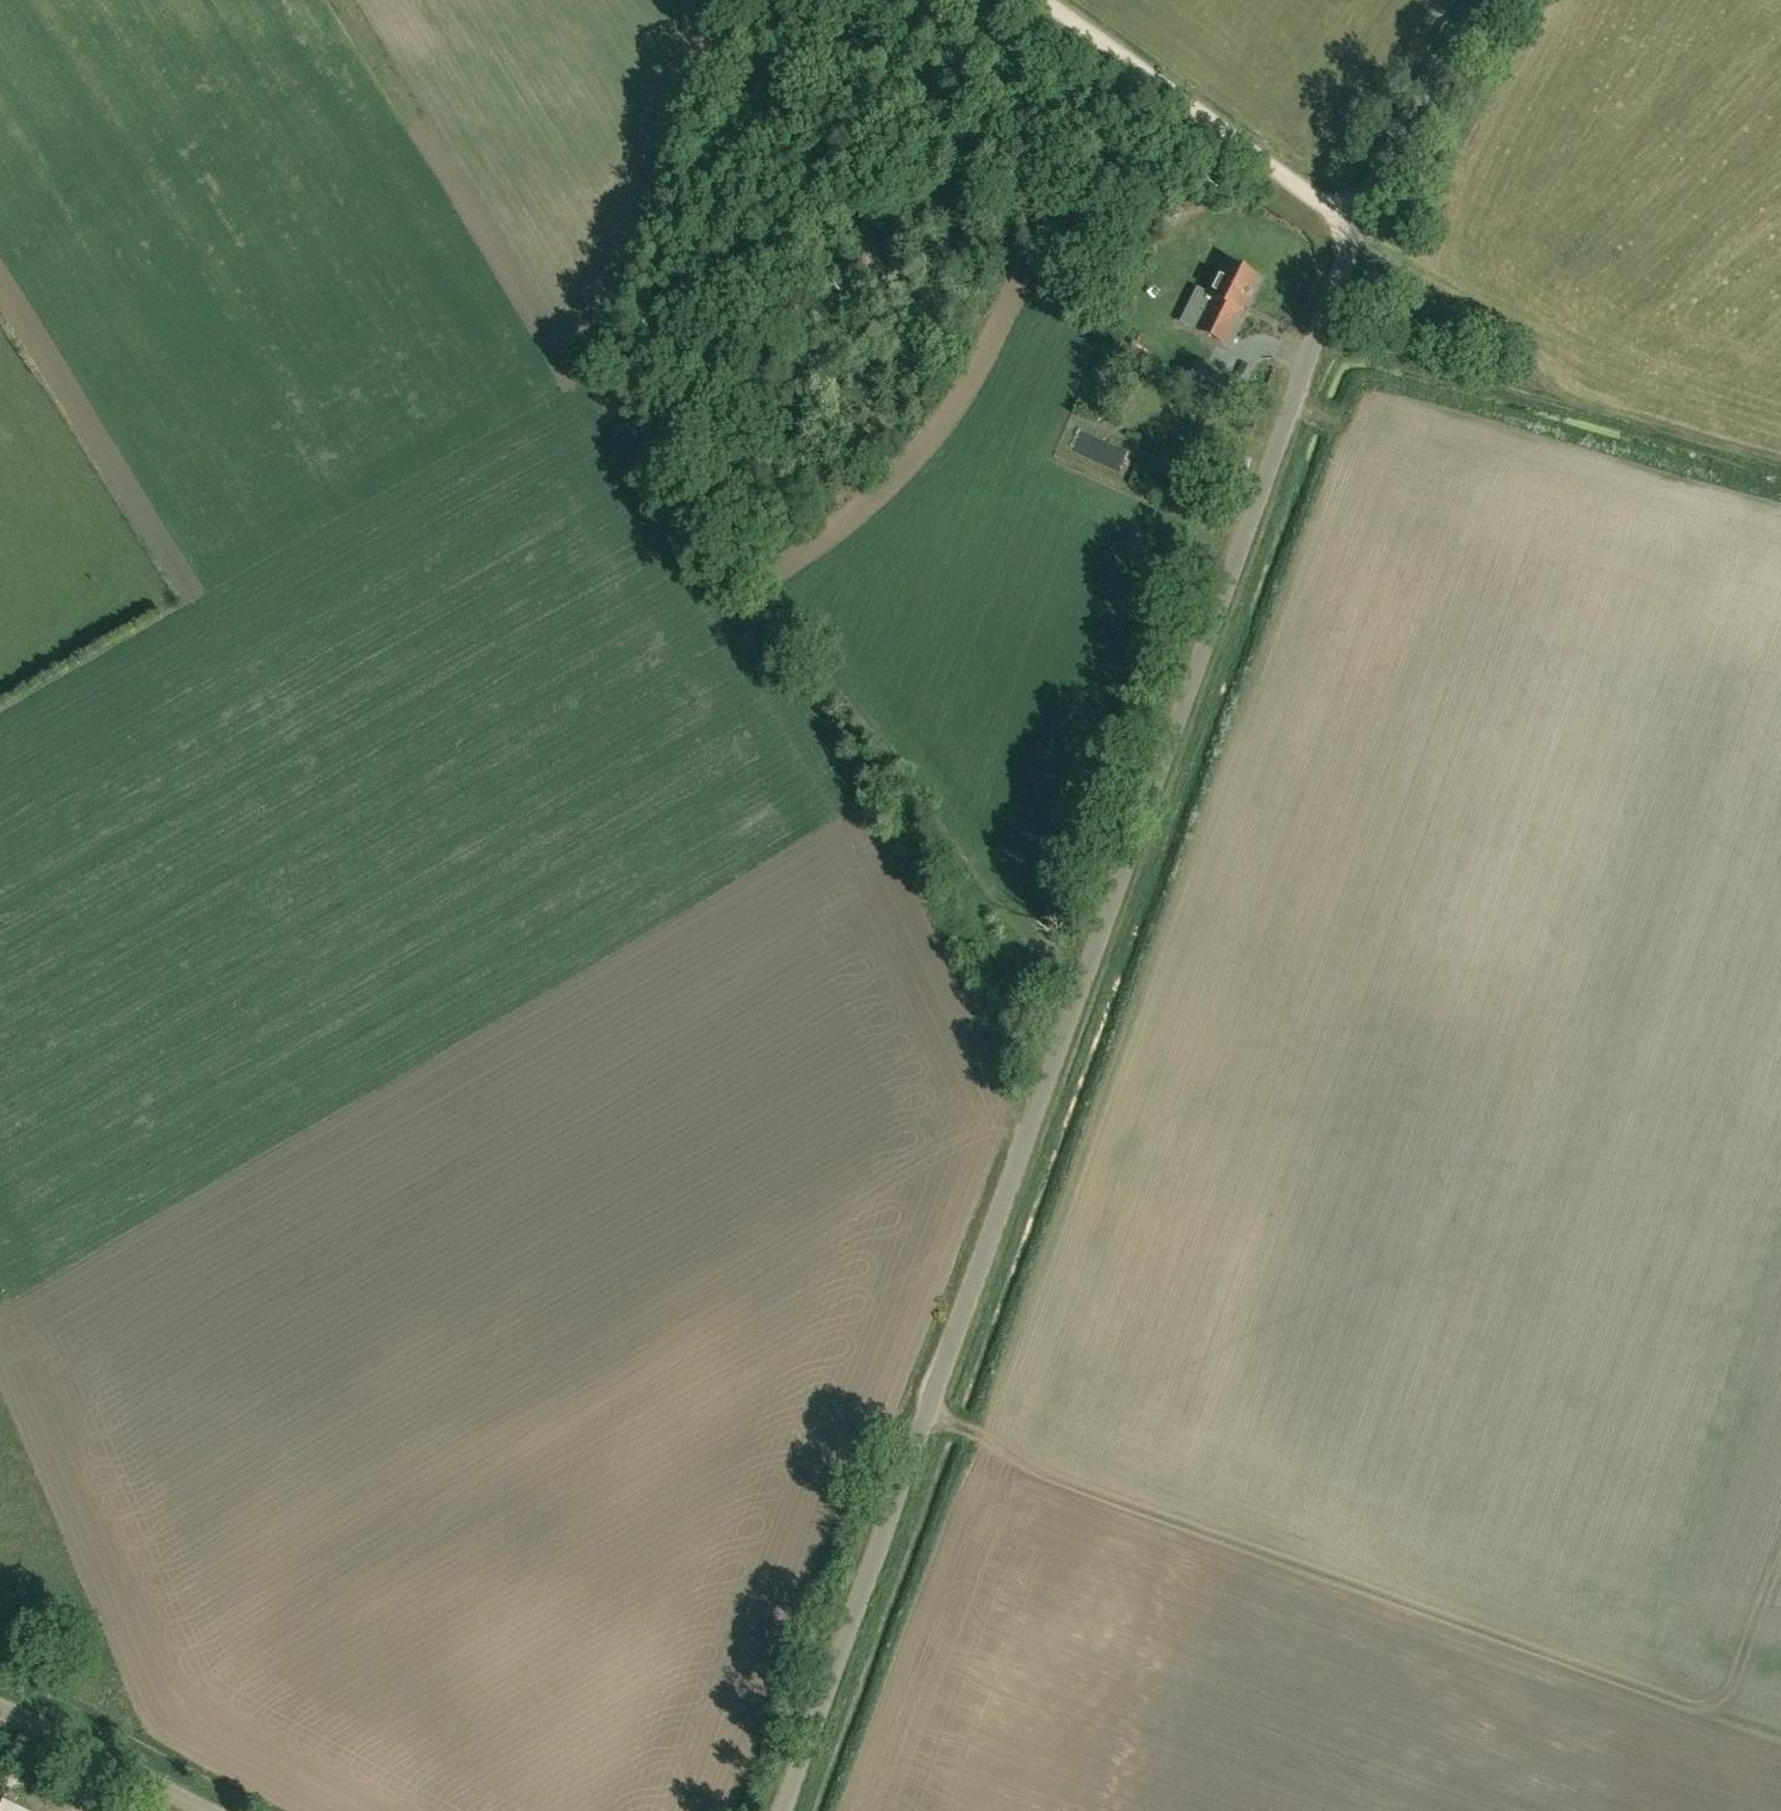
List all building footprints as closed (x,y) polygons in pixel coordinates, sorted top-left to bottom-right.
[(1420,234),(1409,228),(1405,234),(1416,240),(1420,234)] [(1259,278),(1226,262),(1209,297),(1214,299),(1199,329),(1222,340),(1237,311),(1242,313),(1259,278)] [(5,1796),(0,1809),(0,1810),(42,1810),(5,1796)]
